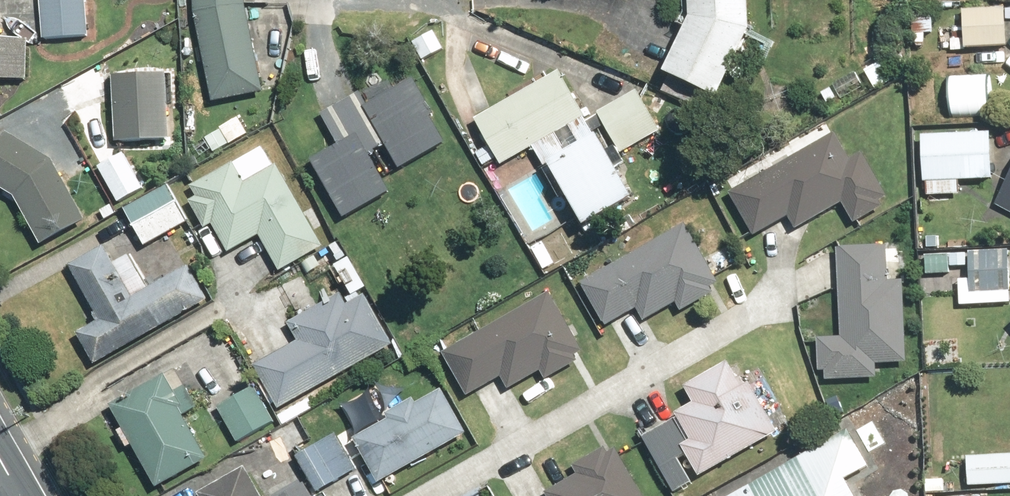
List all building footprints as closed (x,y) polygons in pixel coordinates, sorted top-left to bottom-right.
[(47,41),(95,37),(91,0),(43,0),(47,41)] [(216,100),(269,92),(255,0),(202,0),(216,100)] [(757,0),(699,0),(699,24),(672,74),(726,101),(760,35),(757,0)] [(962,4),(965,53),(1009,51),(1009,27),(1009,2),(962,4)] [(0,14),(0,119),(8,119),(8,85),(33,85),(34,36),(9,36),(10,14),(0,14)] [(433,30),(414,42),(426,61),(445,50),(433,30)] [(902,54),(869,68),(879,92),(912,78),(902,54)] [(854,69),(835,84),(849,102),(868,87),(854,69)] [(176,71),(120,73),(122,148),(179,146),(176,71)] [(562,71),(482,121),(508,164),(490,175),(503,196),(525,182),(516,168),(540,153),(550,170),(587,147),(579,133),(595,123),(562,71)] [(344,148),(318,163),(350,220),(398,194),(378,158),(395,148),(407,170),(453,144),(418,81),(375,106),(367,92),(326,115),(344,148)] [(645,91),(605,111),(627,153),(666,132),(645,91)] [(244,122),(206,138),(214,155),(251,139),(244,122)] [(54,155),(6,128),(0,138),(0,181),(18,191),(44,241),(89,217),(54,155)] [(849,156),(837,130),(731,177),(758,237),(801,218),(805,227),(854,205),(861,221),(892,208),(865,149),(849,156)] [(997,138),(931,137),(930,219),(951,219),(951,196),(963,196),(964,182),(996,183),(997,138)] [(612,140),(561,165),(592,226),(642,201),(612,140)] [(124,151),(98,164),(116,199),(142,186),(124,151)] [(328,246),(277,165),(247,184),(236,165),(198,188),(205,200),(196,206),(211,230),(217,226),(235,255),(262,238),(285,274),(328,246)] [(173,186),(128,209),(148,247),(193,223),(173,186)] [(1000,208),(1009,213),(1009,188),(1000,208)] [(689,224),(586,284),(612,327),(643,309),(650,321),(682,302),(686,310),(727,287),(689,224)] [(78,333),(94,364),(213,304),(194,267),(137,296),(112,246),(75,265),(103,320),(78,333)] [(891,249),(845,250),(847,338),(826,339),(827,370),(835,370),(835,383),(881,382),(880,368),(911,368),(909,283),(892,283),(891,249)] [(969,254),(965,310),(1009,313),(1009,256),(969,254)] [(957,258),(931,255),(929,278),(956,281),(957,258)] [(550,288),(446,349),(472,393),(504,375),(512,388),(584,345),(550,288)] [(263,363),(288,407),(398,345),(371,298),(351,309),(345,298),(297,325),(305,339),(263,363)] [(648,435),(680,493),(784,434),(756,384),(748,388),(735,365),(693,389),(702,404),(648,435)] [(182,375),(119,410),(163,490),(215,461),(190,417),(201,410),(182,375)] [(441,375),(353,422),(382,478),(471,431),(441,375)] [(261,388),(223,407),(240,441),(278,422),(261,388)] [(344,435),(301,457),(320,494),(363,471),(344,435)] [(617,447),(579,468),(585,477),(554,494),(555,495),(645,495),(617,447)] [(840,451),(760,495),(866,495),(840,451)] [(972,456),(974,488),(1009,486),(1009,454),(972,456)] [(247,470),(205,495),(263,495),(247,470)] [(287,495),(316,495),(309,483),(287,495)]
